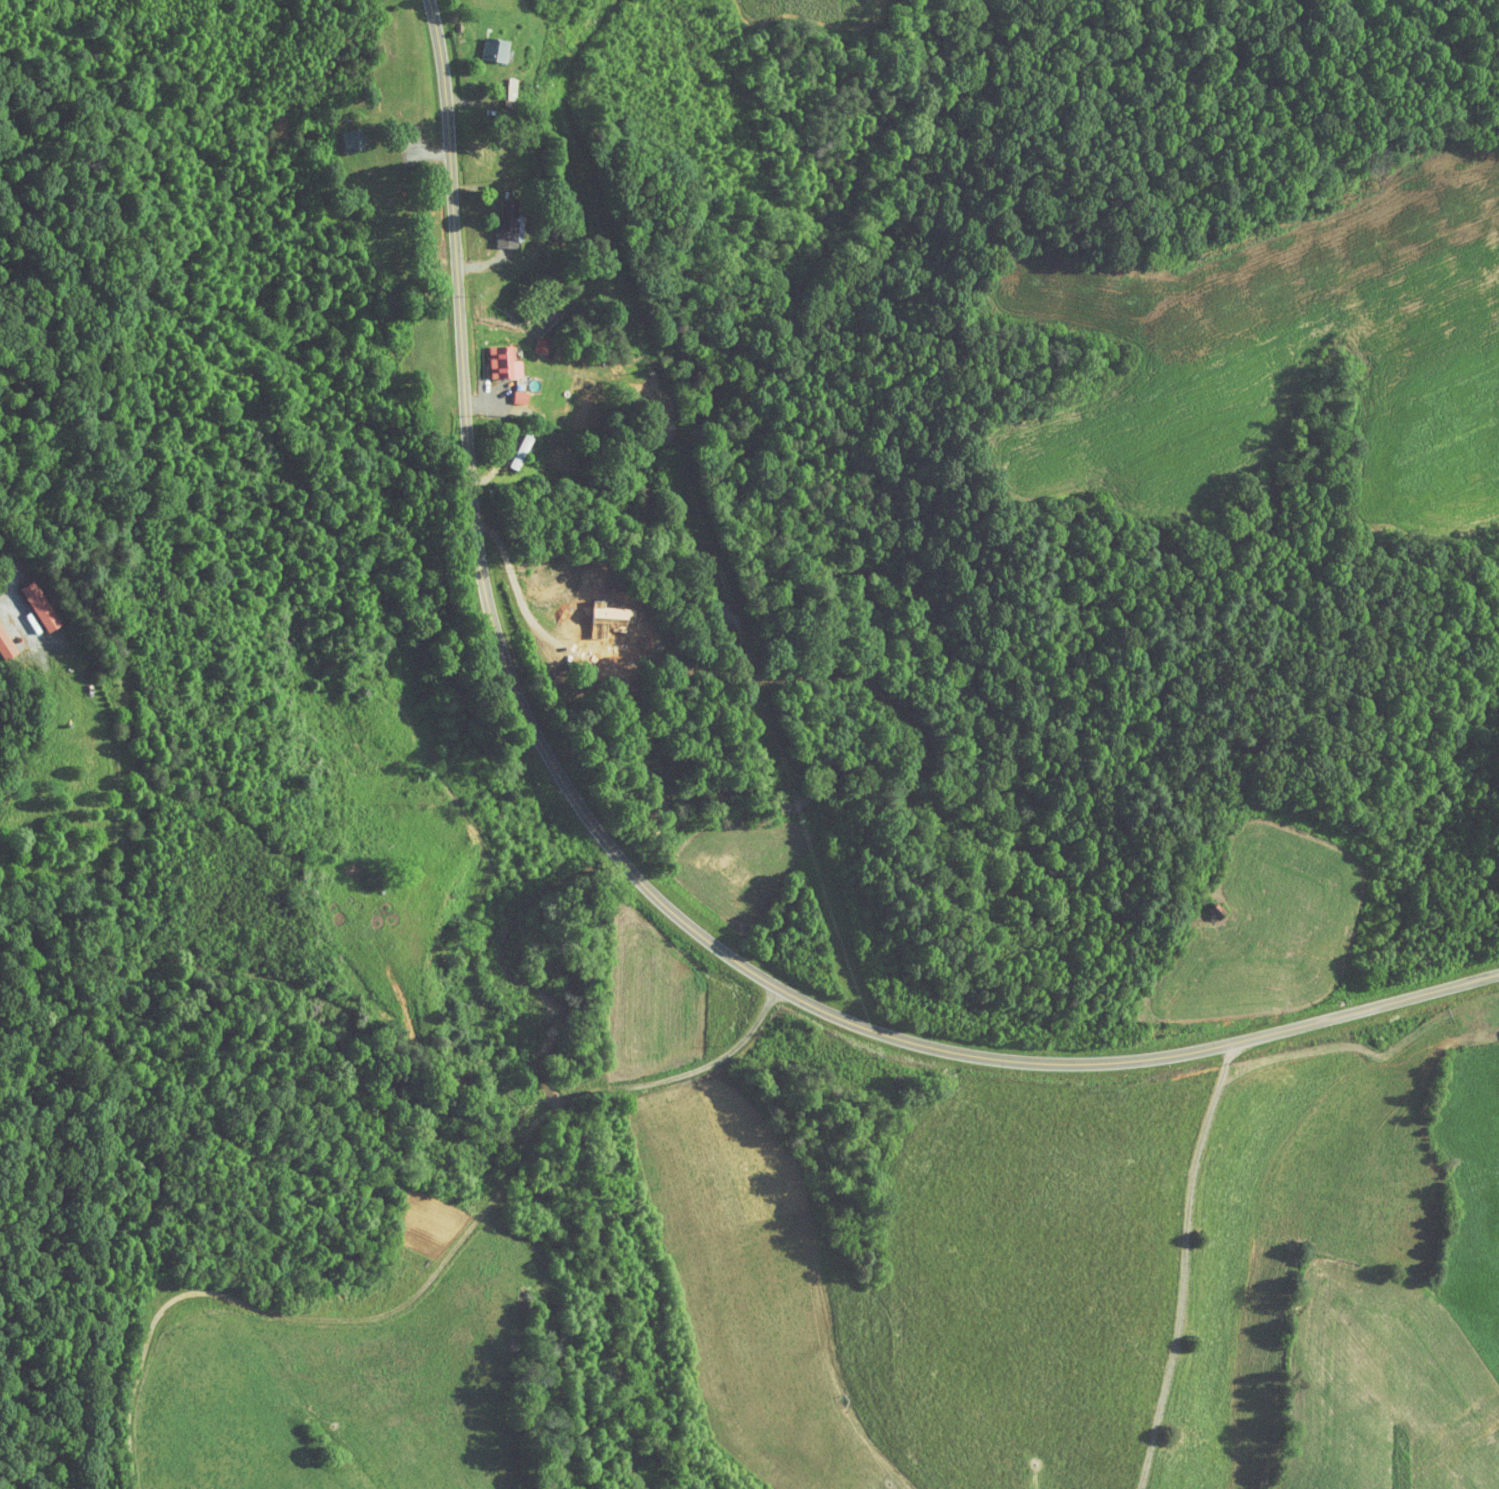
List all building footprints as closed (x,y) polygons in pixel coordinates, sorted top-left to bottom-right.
[(495,34),(470,32),(467,54),(493,56),(495,34)] [(329,145),(351,144),(350,124),(328,126),(329,145)] [(482,209),(481,241),(506,242),(506,227),(495,227),(496,197),(488,196),(487,209),(482,209)] [(506,354),(500,355),(499,340),(475,340),(476,372),(506,371),(506,354)] [(498,397),(511,399),(513,387),(500,385),(498,397)] [(519,432),(510,428),(497,461),(505,465),(519,432)] [(47,618),(19,574),(5,583),(33,627),(47,618)]
